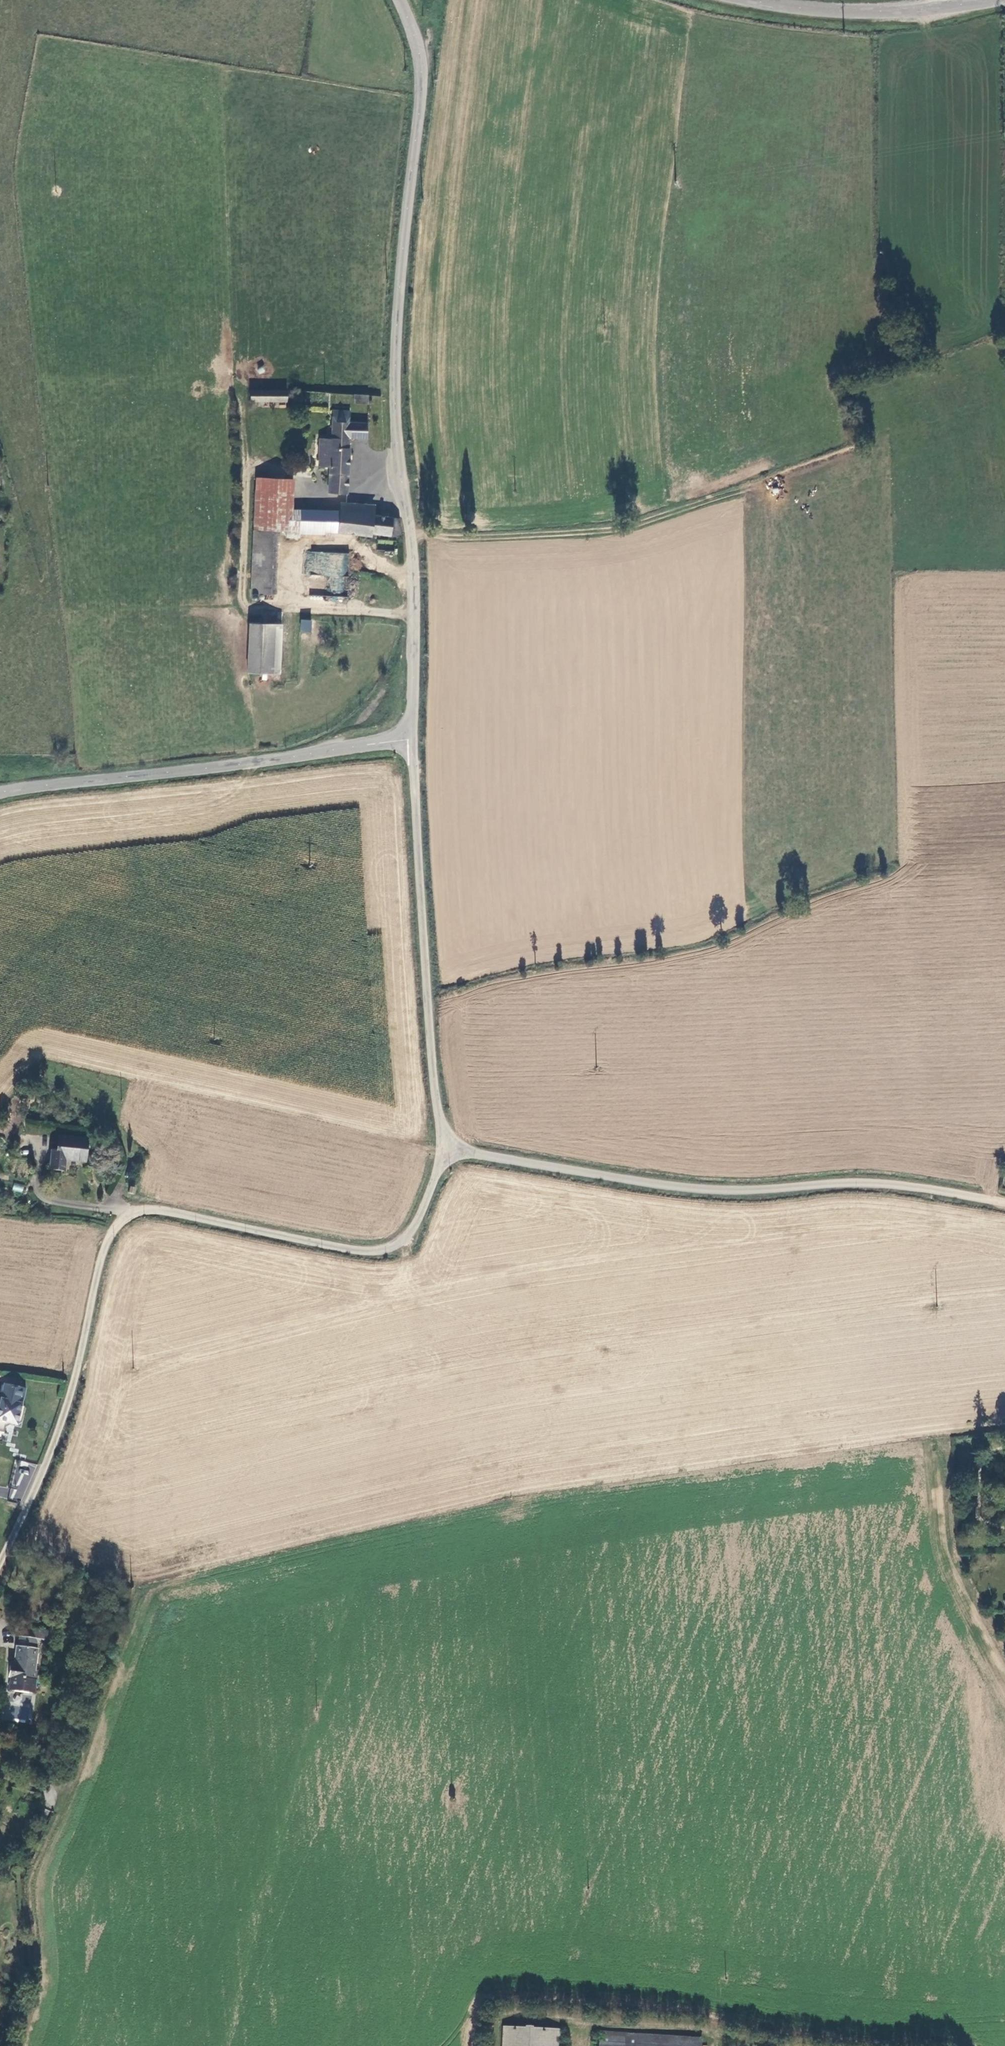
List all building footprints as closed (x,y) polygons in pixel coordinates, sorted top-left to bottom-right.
[(286,390),(250,389),(250,400),(286,401),(286,390)] [(353,394),(353,402),(367,403),(368,395),(353,394)] [(349,411),(332,410),(330,440),(317,439),(315,465),(328,466),(327,482),(326,494),(347,495),(350,447),(348,447),(349,437),(367,438),(368,423),(348,422),(349,411)] [(284,526),(285,508),(287,478),(252,476),(249,533),(275,535),(283,535),(284,526)] [(297,527),(298,509),(285,508),(284,526),(297,527)] [(335,511),(317,509),(298,508),(298,509),(297,527),(311,529),(334,531),(335,511)] [(338,511),(336,531),(368,534),(368,531),(396,534),(395,519),(338,511)] [(297,527),(284,526),(283,535),(283,543),(295,544),(297,527)] [(272,599),(275,535),(249,533),(247,597),(272,599)] [(306,550),(304,568),(347,571),(348,554),(306,550)] [(301,619),(300,632),(311,632),(312,619),(301,619)] [(250,622),(248,673),(272,674),(275,623),(250,622)] [(32,1093),(20,1090),(18,1097),(31,1100),(32,1093)] [(65,1160),(85,1162),(87,1140),(58,1137),(56,1159),(51,1158),(50,1169),(64,1170),(65,1160)] [(12,1190),(22,1192),(24,1185),(13,1183),(12,1190)] [(22,1404),(25,1389),(4,1384),(0,1401),(0,1432),(3,1433),(5,1428),(11,1424),(17,1425),(21,1422),(25,1408),(22,1404)] [(20,1638),(37,1640),(38,1632),(21,1629),(19,1638),(20,1638)] [(12,1678),(10,1692),(32,1695),(33,1691),(36,1691),(37,1682),(34,1682),(38,1651),(36,1650),(37,1640),(20,1638),(18,1648),(16,1648),(13,1668),(8,1668),(7,1678),(12,1678)] [(17,1719),(29,1721),(31,1708),(18,1706),(17,1719)] [(554,2028),(503,2026),(502,2045),(553,2045),(554,2028)] [(598,2045),(700,2045),(700,2038),(598,2032),(598,2045)]
